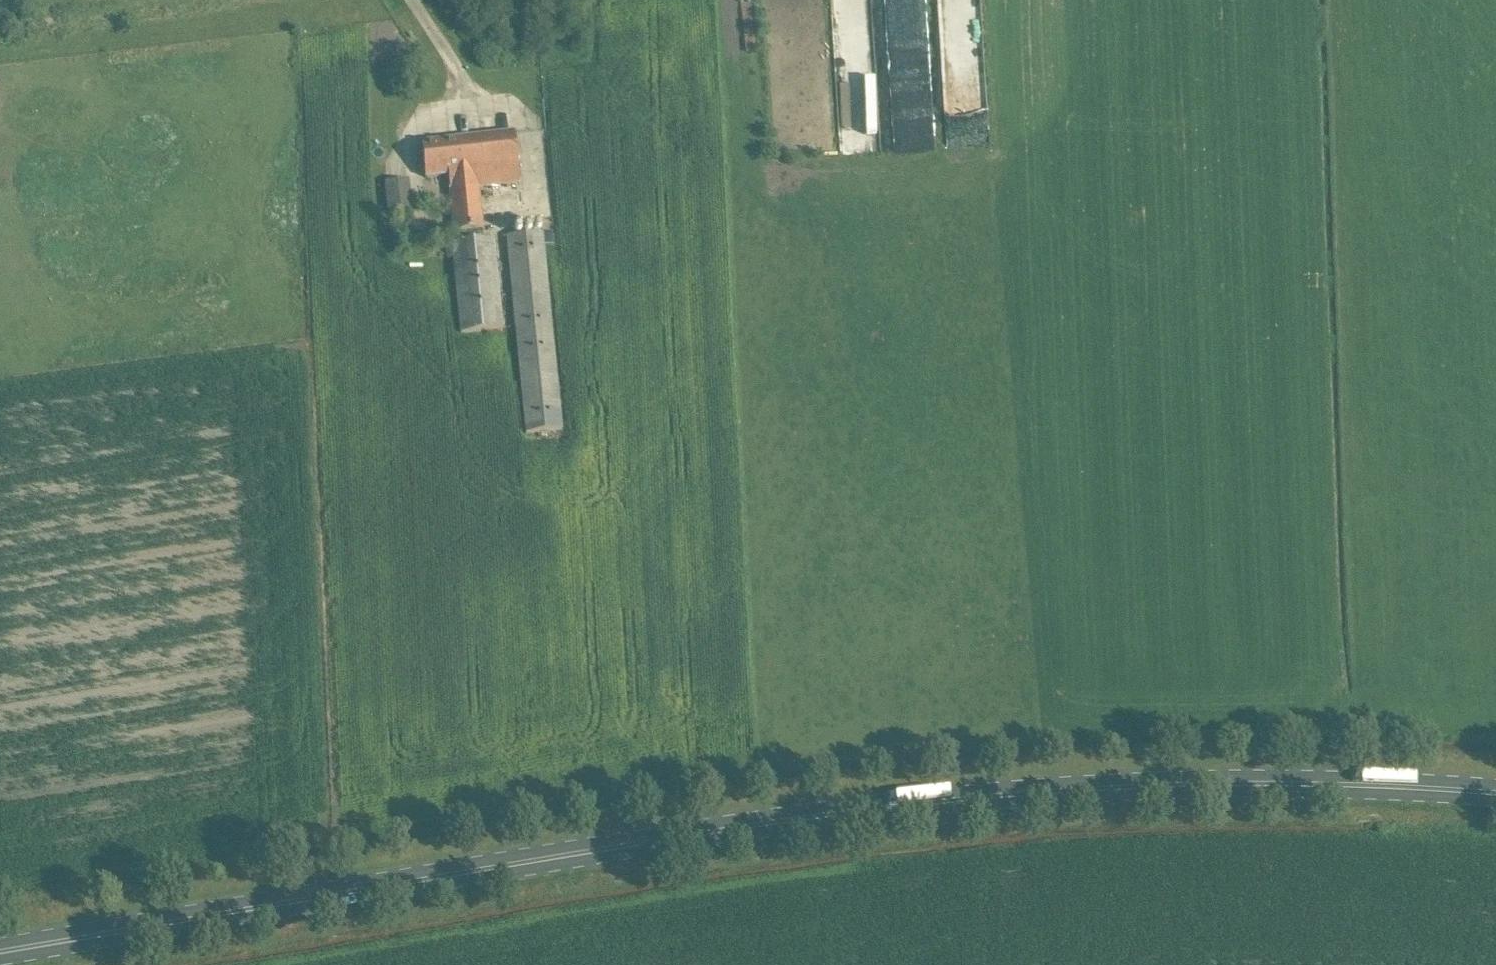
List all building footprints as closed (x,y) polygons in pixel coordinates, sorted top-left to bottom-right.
[(515,132),(422,143),(426,176),(450,174),(456,231),(483,228),(481,213),(478,186),(520,181),(515,132)] [(411,192),(386,195),(388,209),(413,206),(411,192)] [(543,232),(506,236),(525,432),(563,429),(546,256),(544,244),(552,243),(551,232),(543,233),(543,232)] [(450,243),(460,333),(503,330),(494,238),(450,243)]
